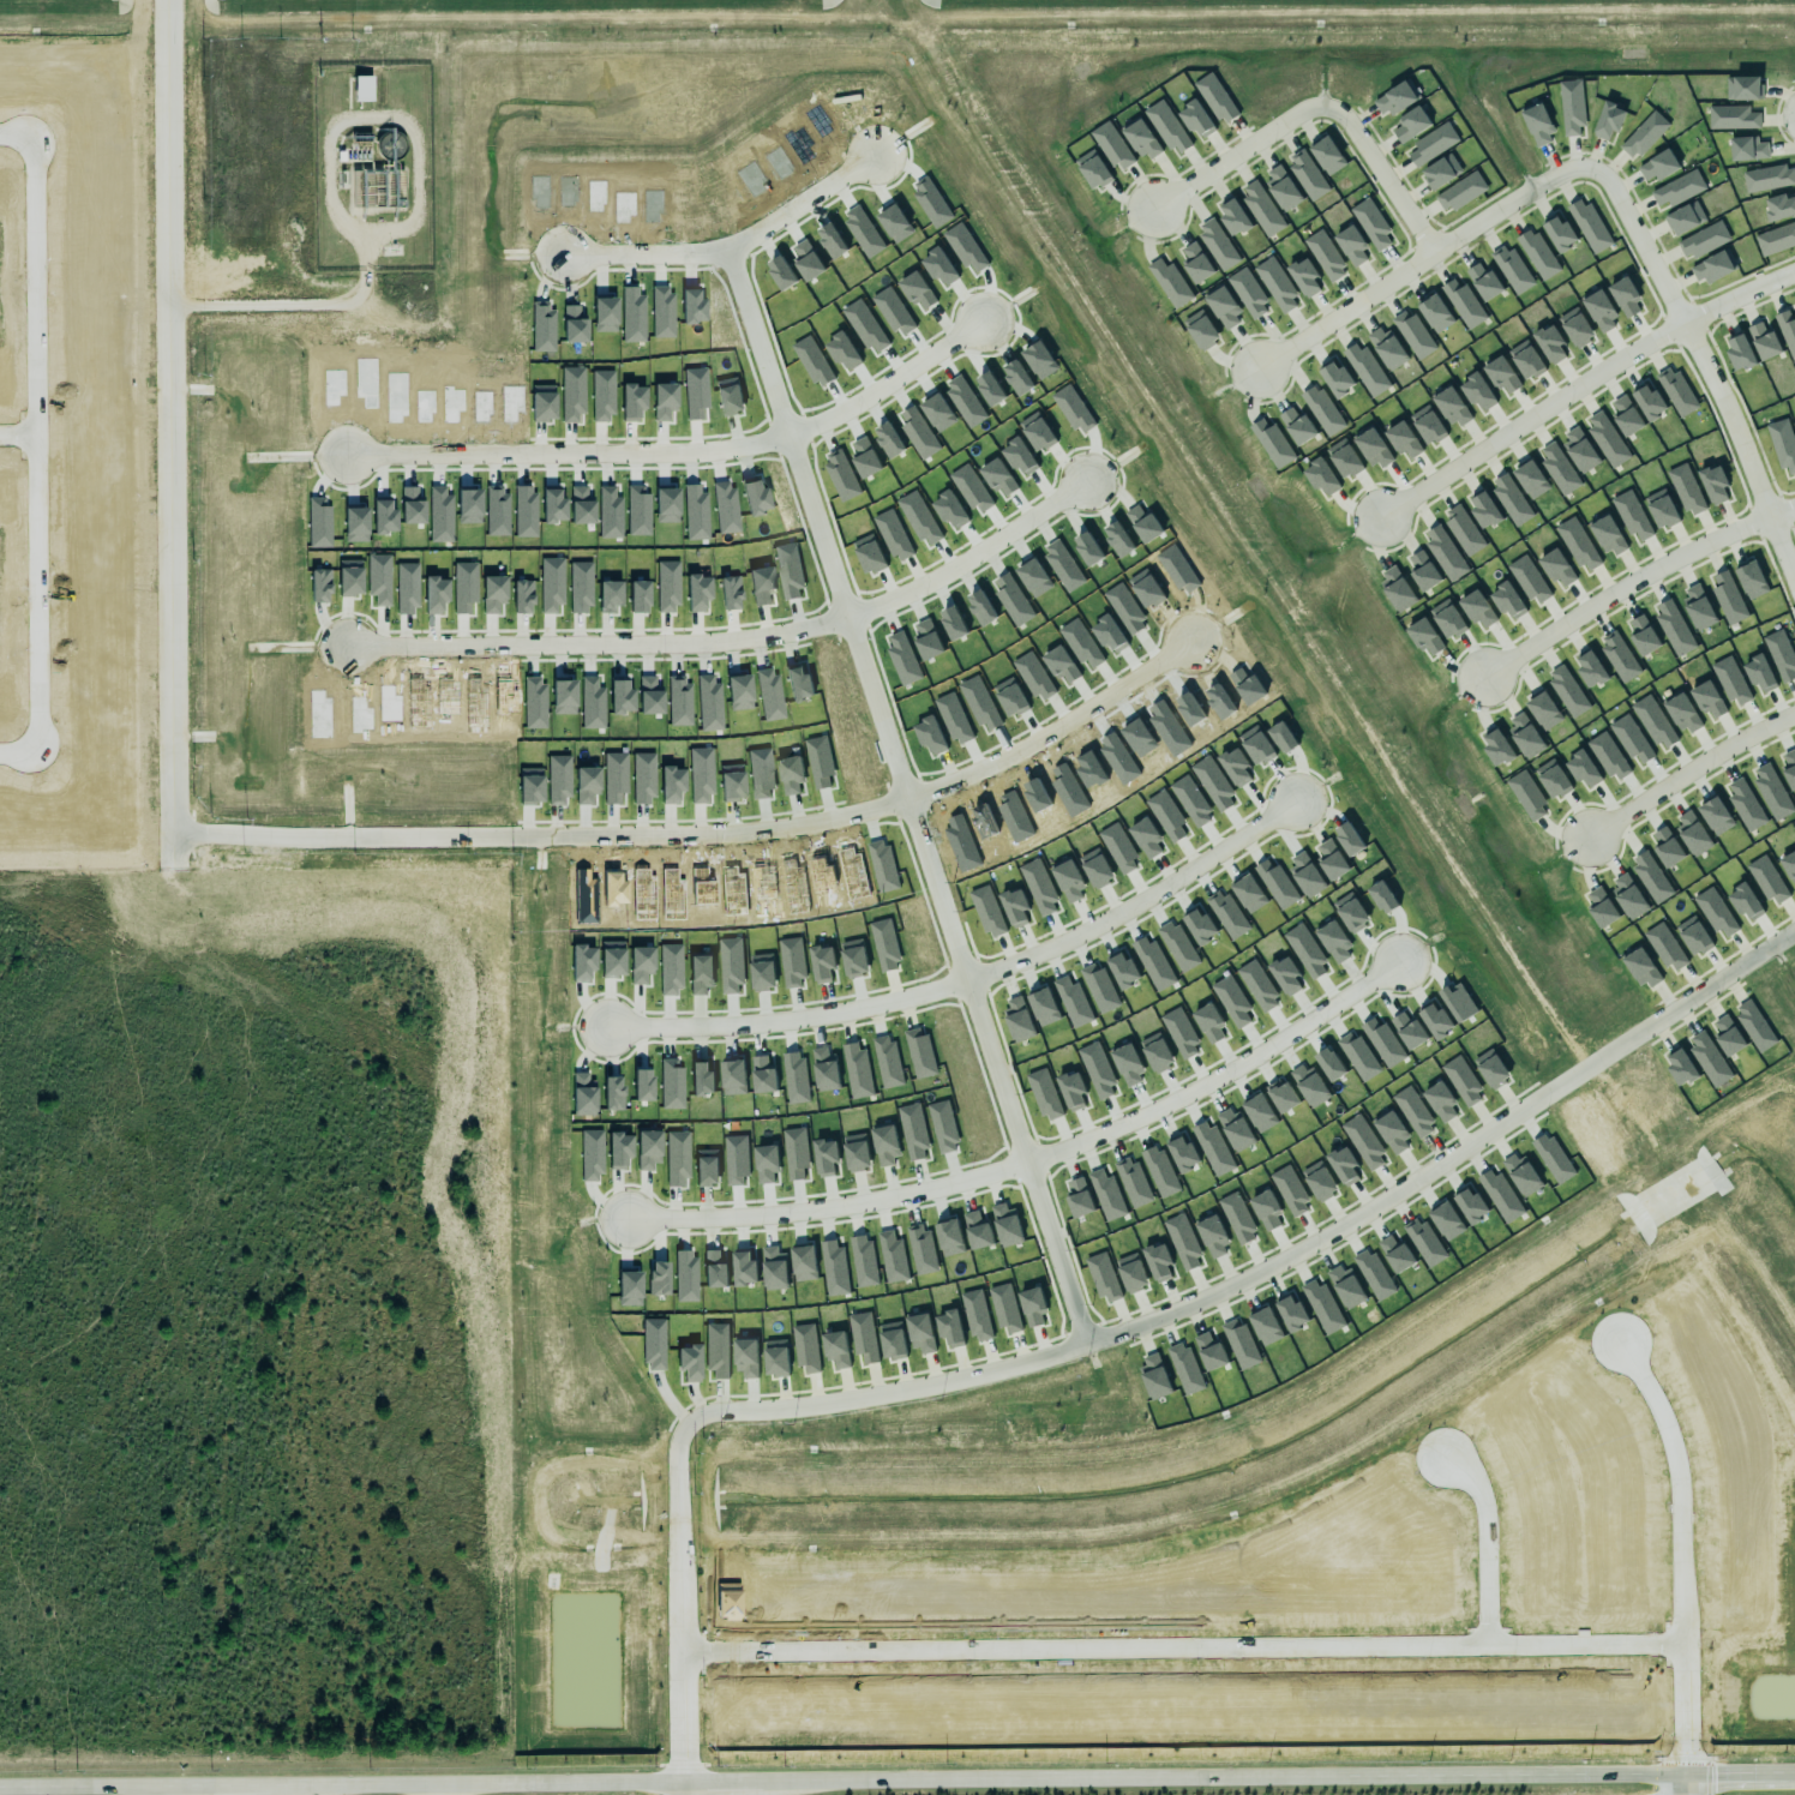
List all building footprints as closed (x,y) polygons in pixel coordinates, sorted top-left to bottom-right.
[(1194,80),(1212,70),(1241,113),(1223,124),(1194,80)] [(373,76),(355,76),(354,101),(372,101),(373,76)] [(1726,77),(1727,100),(1761,99),(1760,76),(1726,77)] [(1579,135),(1579,126),(1584,126),(1583,80),(1560,81),(1562,136),(1579,135)] [(1383,119),(1418,100),(1407,81),(1372,100),(1383,119)] [(1608,144),(1614,128),(1617,130),(1626,109),(1615,104),(1617,100),(1607,96),(1592,133),(1604,138),(1603,142),(1608,144)] [(1192,145),(1163,99),(1145,110),(1174,156),(1192,145)] [(1191,134),(1197,130),(1202,138),(1216,130),(1198,99),(1177,111),(1191,134)] [(1534,145),(1556,137),(1543,103),(1521,111),(1534,145)] [(1760,128),(1760,112),(1749,112),(1749,106),(1709,106),(1709,129),(1760,128)] [(1400,143),(1432,127),(1422,108),(1390,125),(1400,143)] [(1669,124),(1654,110),(1619,147),(1634,161),(1669,124)] [(1140,162),(1161,150),(1143,118),(1122,130),(1140,162)] [(1091,132),(1118,173),(1136,161),(1108,120),(1091,132)] [(1417,148),(1407,154),(1416,168),(1459,140),(1447,121),(1413,142),(1417,148)] [(1328,176),(1347,164),(1328,135),(1309,148),(1328,176)] [(1769,160),(1768,142),(1757,142),(1757,137),(1731,137),(1732,160),(1769,160)] [(1285,160),(1313,201),(1330,190),(1302,148),(1285,160)] [(1645,181),(1654,176),(1657,181),(1680,168),(1669,148),(1637,166),(1645,181)] [(1094,191),(1113,178),(1093,149),(1074,162),(1094,191)] [(1420,171),(1432,191),(1462,173),(1451,153),(1420,171)] [(1794,184),(1794,175),(1793,163),(1742,173),(1746,194),(1794,184)] [(1302,202),(1282,164),(1262,174),(1282,212),(1302,202)] [(1650,191),(1657,206),(1667,201),(1670,207),(1706,189),(1696,169),(1650,191)] [(1443,213),(1487,192),(1478,172),(1434,193),(1443,213)] [(1236,188),(1267,235),(1286,222),(1255,175),(1236,188)] [(1788,196),(1794,192),(1794,210),(1769,218),(1764,205),(1766,204),(1764,194),(1785,187),(1788,196)] [(1385,233),(1388,232),(1372,197),(1352,206),(1373,253),(1390,245),(1385,233)] [(1217,207),(1231,237),(1251,228),(1237,198),(1217,207)] [(1569,207),(1590,255),(1611,245),(1591,198),(1569,207)] [(1665,216),(1675,237),(1706,222),(1696,200),(1665,216)] [(1577,243),(1562,214),(1543,224),(1558,253),(1577,243)] [(1240,261),(1213,217),(1195,228),(1222,272),(1240,261)] [(1686,261),(1730,239),(1721,220),(1676,242),(1686,261)] [(1754,236),(1761,256),(1794,244),(1794,221),(1754,236)] [(1334,233),(1353,265),(1367,257),(1361,248),(1365,245),(1352,223),(1334,233)] [(1538,281),(1558,272),(1538,228),(1518,237),(1538,281)] [(1330,283),(1348,272),(1321,229),(1303,240),(1330,283)] [(1215,272),(1195,240),(1177,252),(1197,284),(1215,272)] [(1510,243),(1491,252),(1514,296),(1532,286),(1510,243)] [(1707,285),(1735,270),(1724,249),(1689,268),(1697,281),(1704,278),(1707,285)] [(1271,256),(1253,267),(1282,315),(1300,304),(1271,256)] [(1318,277),(1308,256),(1288,266),(1304,299),(1320,291),(1314,279),(1318,277)] [(1166,267),(1160,258),(1147,266),(1174,310),(1194,298),(1172,263),(1166,267)] [(1484,270),(1479,262),(1466,270),(1484,302),(1504,290),(1490,267),(1484,270)] [(1266,311),(1262,305),(1267,301),(1245,266),(1226,279),(1253,320),(1266,311)] [(1605,283),(1627,270),(1641,295),(1634,300),(1639,308),(1626,317),(1605,283)] [(1459,288),(1454,279),(1442,285),(1465,330),(1486,320),(1467,284),(1459,288)] [(1601,332),(1615,324),(1607,311),(1614,307),(1601,284),(1579,298),(1601,332)] [(1205,297),(1225,331),(1244,319),(1223,286),(1205,297)] [(1436,335),(1455,322),(1436,293),(1417,306),(1436,335)] [(1559,316),(1573,348),(1594,339),(1579,307),(1559,316)] [(1200,350),(1220,340),(1204,309),(1184,319),(1200,350)] [(1394,319),(1414,361),(1435,351),(1414,309),(1394,319)] [(1793,363),(1794,362),(1794,317),(1792,319),(1788,309),(1773,316),(1793,363)] [(1782,353),(1773,330),(1766,332),(1761,321),(1747,327),(1761,361),(1782,353)] [(1533,335),(1550,365),(1566,357),(1560,346),(1564,343),(1553,323),(1533,335)] [(1390,372),(1408,358),(1382,324),(1364,338),(1390,372)] [(1736,372),(1757,363),(1744,333),(1727,340),(1731,350),(1727,352),(1736,372)] [(1507,351),(1526,381),(1546,369),(1527,339),(1507,351)] [(1360,340),(1342,352),(1371,398),(1389,387),(1360,340)] [(1482,366),(1493,383),(1500,379),(1508,392),(1523,384),(1502,349),(1483,361),(1482,366)] [(1354,388),(1337,360),(1318,371),(1335,399),(1354,388)] [(1698,408),(1674,365),(1655,375),(1680,418),(1698,408)] [(1477,402),(1482,411),(1496,405),(1480,372),(1459,383),(1470,405),(1477,402)] [(1648,422),(1666,412),(1650,382),(1632,392),(1648,422)] [(1328,438),(1345,426),(1317,383),(1300,395),(1328,438)] [(1432,396),(1450,429),(1470,417),(1452,385),(1432,396)] [(1611,401),(1616,412),(1612,413),(1623,438),(1643,428),(1627,394),(1611,401)] [(1426,446),(1447,435),(1429,404),(1409,415),(1426,446)] [(1317,435),(1305,413),(1298,417),(1292,407),(1279,415),(1297,446),(1317,435)] [(1613,469),(1631,457),(1601,410),(1583,421),(1613,469)] [(1278,470),(1296,457),(1273,423),(1268,427),(1262,418),(1249,428),(1278,470)] [(1765,425),(1780,469),(1786,467),(1789,475),(1794,473),(1794,443),(1787,418),(1765,425)] [(1405,451),(1409,459),(1421,453),(1406,420),(1385,430),(1396,455),(1405,451)] [(1355,436),(1370,461),(1376,461),(1380,467),(1393,458),(1371,424),(1355,436)] [(1601,461),(1579,428),(1559,440),(1581,474),(1601,461)] [(1560,496),(1579,487),(1557,440),(1540,448),(1545,459),(1542,460),(1560,496)] [(1331,451),(1343,473),(1351,473),(1362,467),(1347,442),(1331,451)] [(1512,467),(1531,497),(1550,485),(1532,455),(1512,467)] [(1315,491),(1321,488),(1326,496),(1341,488),(1322,457),(1302,469),(1315,491)] [(1707,509),(1686,462),(1667,471),(1688,517),(1707,509)] [(1728,486),(1720,464),(1699,472),(1711,506),(1728,500),(1723,487),(1728,486)] [(1535,512),(1515,526),(1490,487),(1493,480),(1499,474),(1506,469),(1535,512)] [(1471,496),(1484,486),(1505,514),(1494,521),(1491,518),(1482,526),(1470,509),(1477,504),(1471,496)] [(1645,496),(1658,524),(1664,522),(1665,524),(1677,518),(1663,487),(1645,496)] [(1640,542),(1653,535),(1631,489),(1610,498),(1628,536),(1635,533),(1640,542)] [(1487,541),(1458,498),(1443,508),(1448,516),(1443,518),(1466,554),(1487,541)] [(1626,548),(1610,513),(1589,523),(1605,557),(1626,548)] [(1583,574),(1602,564),(1574,515),(1555,526),(1583,574)] [(1421,535),(1451,582),(1469,570),(1439,524),(1421,535)] [(1576,579),(1557,547),(1539,558),(1558,589),(1576,579)] [(1408,558),(1415,568),(1409,572),(1423,593),(1442,580),(1422,549),(1408,558)] [(1507,563),(1525,551),(1553,593),(1538,601),(1533,594),(1529,596),(1507,563)] [(1748,601),(1770,591),(1756,560),(1734,570),(1748,601)] [(1418,600),(1394,564),(1376,576),(1400,612),(1418,600)] [(1709,577),(1726,625),(1747,618),(1730,570),(1709,577)] [(1501,615),(1507,611),(1512,620),(1526,612),(1509,581),(1488,593),(1501,615)] [(1687,597),(1682,600),(1697,632),(1717,622),(1699,583),(1684,590),(1687,597)] [(1478,631),(1496,621),(1479,589),(1461,598),(1478,631)] [(1653,613),(1659,610),(1656,604),(1668,595),(1694,644),(1676,654),(1653,613)] [(1466,630),(1450,598),(1430,609),(1446,640),(1466,630)] [(1628,629),(1640,649),(1658,640),(1641,611),(1627,619),(1631,625),(1628,629)] [(1407,628),(1426,659),(1445,647),(1425,616),(1407,628)] [(1782,682),(1794,676),(1794,673),(1794,671),(1794,670),(1794,658),(1781,626),(1761,636),(1782,682)] [(1597,641),(1623,684),(1641,673),(1615,630),(1597,641)] [(1741,661),(1752,656),(1751,653),(1760,648),(1776,683),(1763,691),(1755,678),(1752,680),(1741,661)] [(1573,661),(1590,688),(1608,677),(1591,650),(1573,661)] [(1731,708),(1751,700),(1732,655),(1712,663),(1731,708)] [(1590,707),(1562,664),(1545,675),(1572,718),(1590,707)] [(815,697),(810,673),(803,675),(801,666),(785,670),(792,702),(815,697)] [(783,718),(776,668),(757,671),(764,720),(783,718)] [(722,731),(720,684),(712,685),(712,676),(699,676),(701,731),(722,731)] [(729,678),(730,709),(751,708),(749,677),(729,678)] [(625,680),(610,681),(611,712),(633,711),(632,690),(625,690),(625,680)] [(692,680),(669,680),(668,725),(691,726),(692,680)] [(1700,714),(1709,710),(1712,719),(1725,713),(1712,680),(1690,689),(1700,714)] [(1664,745),(1661,739),(1653,744),(1629,704),(1650,690),(1677,738),(1670,739),(1664,745)] [(1542,732),(1562,721),(1547,691),(1527,701),(1542,732)] [(1686,727),(1689,733),(1702,726),(1683,691),(1662,702),(1678,732),(1686,727)] [(1521,709),(1543,742),(1524,754),(1511,731),(1515,727),(1508,716),(1521,709)] [(1608,726),(1629,759),(1636,755),(1642,764),(1655,756),(1627,713),(1608,726)] [(1299,745),(1283,720),(1268,730),(1284,754),(1299,745)] [(1238,735),(1255,766),(1275,755),(1258,724),(1238,735)] [(1497,724),(1514,751),(1495,763),(1482,744),(1488,740),(1483,733),(1497,724)] [(1587,742),(1613,783),(1631,772),(1605,731),(1587,742)] [(830,787),(828,776),(835,775),(826,735),(804,740),(815,790),(830,787)] [(1219,756),(1233,789),(1251,781),(1246,768),(1249,767),(1240,747),(1219,756)] [(713,795),(712,748),(690,749),(691,804),(706,803),(706,795),(713,795)] [(754,800),(775,796),(767,748),(747,751),(754,800)] [(1585,790),(1602,779),(1583,749),(1566,760),(1585,790)] [(1793,791),(1794,790),(1794,749),(1778,756),(1793,791)] [(627,753),(604,753),(605,804),(621,804),(620,793),(627,793),(627,753)] [(653,753),(632,753),(634,804),(655,804),(653,753)] [(1238,801),(1208,755),(1190,767),(1220,813),(1238,801)] [(549,805),(570,805),(569,756),(548,756),(549,805)] [(798,783),(804,783),(801,756),(779,759),(783,795),(799,794),(798,783)] [(1533,771),(1552,801),(1572,788),(1553,758),(1533,771)] [(1754,767),(1766,760),(1794,808),(1784,812),(1787,817),(1782,820),(1779,816),(1773,820),(1751,776),(1758,773),(1754,767)] [(744,800),(743,765),(720,765),(721,801),(744,800)] [(661,804),(678,804),(678,792),(684,792),(684,769),(673,770),(672,766),(661,766),(661,804)] [(599,767),(576,768),(577,805),(592,804),(592,795),(599,795),(599,767)] [(519,803),(542,804),(543,769),(520,768),(519,803)] [(1505,781),(1531,823),(1549,811),(1524,769),(1505,781)] [(1194,829),(1213,819),(1189,774),(1171,784),(1194,829)] [(1747,833),(1767,822),(1742,777),(1728,785),(1733,794),(1728,797),(1747,833)] [(1180,825),(1185,822),(1164,789),(1145,800),(1172,844),(1186,835),(1180,825)] [(1716,791),(1697,803),(1715,833),(1734,821),(1716,791)] [(1673,818),(1692,856),(1711,846),(1692,809),(1673,818)] [(1129,827),(1146,860),(1165,851),(1148,818),(1129,827)] [(1348,857),(1365,848),(1350,821),(1334,830),(1348,857)] [(1139,868),(1120,822),(1100,830),(1119,876),(1139,868)] [(1659,846),(1654,850),(1666,869),(1685,857),(1666,825),(1652,834),(1659,846)] [(1331,882),(1350,870),(1331,838),(1317,846),(1322,856),(1317,859),(1331,882)] [(890,840),(869,843),(876,893),(896,890),(890,840)] [(1094,889),(1115,879),(1100,847),(1079,857),(1094,889)] [(1742,860),(1763,848),(1790,894),(1773,905),(1769,896),(1765,899),(1742,860)] [(1674,893),(1646,850),(1629,861),(1656,904),(1674,893)] [(1781,859),(1794,884),(1794,851),(1781,859)] [(1286,866),(1308,899),(1327,886),(1305,853),(1286,866)] [(1018,867),(1041,917),(1056,911),(1052,903),(1058,900),(1039,858),(1018,867)] [(1273,868),(1267,859),(1254,867),(1281,911),(1300,899),(1279,865),(1273,868)] [(1088,895),(1071,860),(1051,869),(1068,904),(1088,895)] [(1608,883),(1632,920),(1649,909),(1626,872),(1608,883)] [(1268,903),(1251,873),(1230,885),(1247,914),(1268,903)] [(1379,911),(1383,907),(1387,913),(1398,905),(1382,880),(1365,890),(1379,911)] [(1727,893),(1738,915),(1744,913),(1749,922),(1764,914),(1748,883),(1727,893)] [(1007,932),(989,884),(969,892),(988,939),(1007,932)] [(1588,907),(1600,929),(1619,918),(1601,885),(1587,894),(1593,905),(1588,907)] [(1693,898),(1721,940),(1739,929),(1711,886),(1693,898)] [(1029,923),(1024,911),(1030,909),(1021,887),(1000,895),(1013,929),(1029,923)] [(1231,941),(1249,929),(1223,888),(1205,899),(1231,941)] [(1352,936),(1365,926),(1363,923),(1369,919),(1355,898),(1350,892),(1333,903),(1337,909),(1335,911),(1352,936)] [(1217,935),(1203,907),(1183,917),(1198,945),(1217,935)] [(1693,957),(1713,946),(1695,915),(1675,927),(1693,957)] [(900,969),(891,918),(871,922),(879,972),(900,969)] [(1314,931),(1335,966),(1349,957),(1345,950),(1351,947),(1333,919),(1314,931)] [(1159,929),(1179,974),(1199,965),(1179,920),(1159,929)] [(1686,964),(1665,921),(1646,931),(1668,974),(1686,964)] [(1283,935),(1313,981),(1326,973),(1321,965),(1326,961),(1301,923),(1283,935)] [(801,937),(780,939),(784,989),(805,987),(801,937)] [(1148,944),(1145,937),(1132,943),(1155,992),(1176,983),(1156,940),(1148,944)] [(720,939),(721,994),(738,994),(737,984),(743,984),(742,938),(720,939)] [(840,943),(847,978),(869,973),(863,938),(840,943)] [(624,976),(624,941),(600,942),(601,977),(624,976)] [(1622,955),(1640,942),(1662,977),(1649,986),(1645,978),(1639,983),(1622,955)] [(661,996),(682,996),(680,944),(660,945),(661,996)] [(572,982),(588,982),(589,970),(594,970),(595,946),(572,945),(572,982)] [(832,981),(831,969),(835,969),(834,946),(811,947),(813,982),(832,981)] [(653,974),(653,948),(630,948),(631,985),(647,984),(647,974),(653,974)] [(1121,990),(1140,980),(1126,951),(1106,960),(1121,990)] [(751,955),(752,990),(775,989),(774,954),(751,955)] [(690,996),(706,995),(706,988),(713,988),(713,955),(689,955),(690,996)] [(1266,966),(1286,998),(1302,989),(1296,978),(1299,975),(1289,956),(1279,962),(1277,960),(1266,966)] [(1235,969),(1254,957),(1278,996),(1273,999),(1277,1004),(1262,1014),(1235,969)] [(1079,970),(1101,1015),(1120,1005),(1099,960),(1079,970)] [(1209,985),(1236,1031),(1251,1022),(1247,1013),(1251,1010),(1230,974),(1229,974),(1226,971),(1221,973),(1224,977),(1209,985)] [(1079,982),(1071,985),(1068,975),(1054,980),(1072,1028),(1093,1021),(1079,982)] [(1437,991),(1459,1023),(1478,1010),(1459,981),(1453,986),(1451,984),(1437,991)] [(1040,1027),(1061,1019),(1049,987),(1028,995),(1040,1027)] [(1036,1034),(1022,995),(1002,1002),(1016,1042),(1036,1034)] [(1732,1010),(1761,1053),(1778,1042),(1749,999),(1732,1010)] [(1417,1013),(1436,1040),(1446,1034),(1443,1032),(1454,1026),(1442,1007),(1437,1010),(1433,1002),(1417,1013)] [(1191,1014),(1211,1003),(1224,1026),(1219,1028),(1224,1037),(1209,1045),(1191,1014)] [(1183,1060),(1202,1050),(1179,1007),(1160,1017),(1183,1060)] [(1388,1020),(1409,1051),(1429,1038),(1417,1019),(1411,1023),(1403,1011),(1388,1020)] [(1713,1022),(1720,1032),(1714,1036),(1727,1058),(1747,1045),(1727,1014),(1713,1022)] [(1359,1026),(1388,1069),(1407,1057),(1385,1022),(1379,1027),(1373,1017),(1359,1026)] [(904,1031),(915,1079),(936,1074),(925,1026),(904,1031)] [(1685,1041),(1716,1088),(1733,1076),(1703,1030),(1685,1041)] [(1334,1040),(1363,1083),(1381,1071),(1358,1035),(1355,1040),(1349,1031),(1334,1040)] [(1175,1064),(1160,1032),(1139,1041),(1155,1073),(1175,1064)] [(871,1039),(884,1089),(904,1084),(892,1034),(871,1039)] [(1077,1050),(1099,1100),(1119,1092),(1097,1041),(1077,1050)] [(866,1049),(859,1050),(857,1042),(842,1045),(852,1099),(874,1095),(866,1049)] [(1145,1080),(1132,1043),(1112,1050),(1125,1088),(1145,1080)] [(1472,1059),(1491,1092),(1506,1083),(1503,1080),(1509,1076),(1491,1046),(1472,1059)] [(838,1089),(834,1047),(813,1048),(816,1091),(838,1089)] [(1315,1056),(1331,1082),(1347,1071),(1334,1051),(1331,1052),(1328,1047),(1315,1056)] [(1665,1057),(1678,1086),(1697,1078),(1684,1048),(1665,1057)] [(809,1102),(804,1051),(783,1053),(788,1104),(809,1102)] [(1439,1067),(1466,1109),(1481,1099),(1476,1093),(1482,1088),(1459,1053),(1439,1067)] [(752,1056),(754,1093),(777,1091),(776,1066),(768,1067),(768,1055),(752,1056)] [(681,1059),(660,1059),(661,1109),(682,1108),(681,1059)] [(722,1061),(723,1095),(746,1094),(745,1060),(722,1061)] [(715,1095),(714,1071),(708,1071),(708,1062),(691,1062),(691,1095),(715,1095)] [(1290,1073),(1297,1085),(1296,1085),(1310,1109),(1329,1095),(1311,1068),(1305,1071),(1302,1065),(1290,1073)] [(1062,1114),(1047,1067),(1026,1074),(1041,1121),(1062,1114)] [(633,1100),(652,1101),(652,1070),(633,1070),(633,1100)] [(1057,1078),(1070,1113),(1086,1106),(1081,1095),(1087,1092),(1078,1070),(1057,1078)] [(595,1114),(595,1081),(588,1081),(588,1073),(573,1073),(573,1115),(595,1114)] [(604,1111),(623,1110),(623,1077),(603,1078),(604,1111)] [(1265,1087),(1281,1115),(1301,1103),(1287,1082),(1283,1085),(1279,1079),(1265,1087)] [(1422,1093),(1442,1124),(1455,1115),(1451,1106),(1455,1103),(1441,1081),(1422,1093)] [(1391,1097),(1419,1140),(1433,1131),(1428,1125),(1433,1122),(1409,1085),(1391,1097)] [(1241,1103),(1254,1127),(1255,1127),(1259,1133),(1279,1122),(1262,1092),(1241,1103)] [(939,1155),(960,1149),(948,1100),(927,1105),(939,1155)] [(925,1158),(923,1149),(929,1148),(920,1103),(898,1107),(909,1161),(925,1158)] [(1235,1153),(1255,1143),(1234,1105),(1215,1115),(1235,1153)] [(1374,1123),(1395,1155),(1407,1147),(1404,1141),(1410,1136),(1392,1111),(1374,1123)] [(1340,1125),(1370,1171),(1382,1164),(1377,1157),(1385,1152),(1358,1113),(1340,1125)] [(1214,1177),(1235,1168),(1216,1125),(1208,1128),(1205,1122),(1192,1128),(1214,1177)] [(899,1164),(895,1125),(873,1128),(878,1167),(899,1164)] [(786,1180),(804,1180),(803,1168),(808,1168),(807,1129),(784,1129),(786,1180)] [(602,1130),(580,1131),(581,1182),(602,1181),(602,1130)] [(661,1163),(660,1131),(637,1131),(637,1170),(653,1170),(653,1163),(661,1163)] [(632,1157),(631,1132),(607,1133),(609,1170),(627,1170),(627,1157),(632,1157)] [(689,1132),(666,1132),(667,1187),(682,1187),(682,1179),(689,1178),(689,1132)] [(1574,1176),(1554,1132),(1534,1141),(1555,1186),(1574,1176)] [(848,1171),(870,1169),(867,1134),(844,1136),(848,1171)] [(746,1135),(725,1136),(727,1186),(748,1185),(746,1135)] [(1199,1164),(1187,1135),(1167,1143),(1180,1173),(1199,1164)] [(838,1139),(815,1141),(818,1177),(835,1175),(834,1163),(839,1162),(838,1139)] [(1141,1152),(1160,1199),(1180,1191),(1160,1144),(1141,1152)] [(773,1172),(780,1172),(779,1146),(755,1146),(757,1183),(774,1183),(773,1172)] [(1325,1155),(1344,1189),(1358,1181),(1351,1169),(1357,1165),(1346,1147),(1337,1152),(1334,1149),(1325,1155)] [(719,1185),(718,1149),(695,1150),(696,1186),(719,1185)] [(1502,1164),(1523,1198),(1543,1186),(1523,1152),(1502,1164)] [(1132,1164),(1129,1157),(1114,1163),(1133,1209),(1154,1200),(1138,1162),(1132,1164)] [(1299,1171),(1319,1203),(1333,1195),(1332,1193),(1338,1189),(1320,1159),(1299,1171)] [(1268,1176),(1289,1164),(1309,1200),(1303,1203),(1308,1211),(1292,1218),(1268,1176)] [(1128,1214),(1113,1176),(1107,1178),(1103,1168),(1087,1174),(1106,1222),(1128,1214)] [(1523,1215),(1502,1168),(1481,1177),(1502,1225),(1523,1215)] [(1065,1181),(1073,1217),(1094,1213),(1086,1177),(1065,1181)] [(1489,1213),(1472,1186),(1453,1198),(1471,1225),(1489,1213)] [(1281,1225),(1277,1215),(1282,1213),(1271,1189),(1250,1199),(1265,1232),(1281,1225)] [(1257,1238),(1239,1191),(1219,1199),(1238,1246),(1257,1238)] [(1445,1241),(1466,1230),(1449,1201),(1429,1212),(1445,1241)] [(1007,1210),(1005,1202),(990,1207),(1003,1248),(1025,1241),(1015,1208),(1007,1210)] [(971,1250),(994,1246),(989,1220),(981,1221),(979,1211),(964,1213),(971,1250)] [(1184,1269),(1205,1260),(1183,1213),(1162,1222),(1184,1269)] [(1230,1253),(1218,1215),(1197,1222),(1210,1260),(1230,1253)] [(1448,1256),(1423,1217),(1404,1229),(1429,1268),(1448,1256)] [(937,1223),(941,1256),(964,1253),(959,1220),(937,1223)] [(923,1231),(922,1224),(909,1226),(914,1274),(937,1272),(932,1230),(923,1231)] [(902,1239),(895,1240),(893,1229),(878,1232),(887,1283),(909,1279),(902,1239)] [(1415,1265),(1404,1239),(1395,1243),(1392,1235),(1379,1241),(1394,1274),(1415,1265)] [(855,1287),(877,1285),(873,1236),(851,1238),(855,1287)] [(821,1241),(827,1296),(848,1294),(842,1239),(821,1241)] [(1155,1283),(1172,1278),(1168,1265),(1172,1264),(1165,1242),(1144,1249),(1155,1283)] [(764,1289),(788,1288),(787,1253),(778,1253),(778,1246),(764,1246),(764,1289)] [(816,1280),(815,1246),(792,1247),(794,1281),(816,1280)] [(1356,1256),(1374,1302),(1395,1293),(1376,1248),(1356,1256)] [(728,1287),(727,1263),(720,1263),(720,1250),(703,1251),(705,1288),(728,1287)] [(696,1251),(675,1251),(675,1302),(696,1301),(696,1251)] [(756,1284),(754,1251),(733,1252),(735,1285),(756,1284)] [(1122,1297),(1105,1251),(1086,1259),(1103,1305),(1122,1297)] [(1116,1260),(1128,1294),(1149,1286),(1137,1252),(1116,1260)] [(649,1294),(667,1295),(669,1262),(650,1261),(649,1294)] [(1350,1264),(1329,1272),(1344,1310),(1365,1301),(1350,1264)] [(641,1272),(618,1272),(618,1305),(641,1305),(641,1272)] [(1345,1326),(1325,1283),(1318,1287),(1314,1280),(1300,1286),(1325,1336),(1345,1326)] [(1002,1336),(1023,1330),(1010,1282),(989,1288),(1002,1336)] [(1044,1324),(1041,1314),(1048,1313),(1041,1286),(1019,1292),(1028,1328),(1044,1324)] [(994,1338),(981,1288),(961,1294),(974,1343),(994,1338)] [(1294,1304),(1291,1296),(1275,1303),(1289,1333),(1311,1323),(1300,1301),(1294,1304)] [(1249,1315),(1262,1346),(1283,1338),(1270,1306),(1249,1315)] [(940,1339),(947,1338),(949,1348),(965,1345),(958,1310),(935,1314),(940,1339)] [(848,1315),(854,1355),(862,1354),(864,1364),(878,1362),(871,1311),(848,1315)] [(907,1316),(910,1349),(920,1348),(920,1354),(935,1352),(931,1314),(907,1316)] [(664,1319),(643,1320),(644,1371),(665,1370),(664,1319)] [(1238,1370),(1260,1363),(1246,1319),(1224,1325),(1238,1370)] [(879,1325),(886,1360),(908,1355),(901,1321),(879,1325)] [(706,1370),(713,1370),(713,1379),(728,1379),(729,1324),(706,1324),(706,1370)] [(804,1374),(819,1372),(815,1324),(793,1326),(797,1366),(803,1366),(804,1374)] [(850,1368),(846,1331),(823,1333),(826,1361),(834,1360),(835,1369),(850,1368)] [(1195,1336),(1206,1371),(1228,1364),(1221,1341),(1213,1344),(1209,1332),(1195,1336)] [(744,1378),(758,1378),(758,1339),(734,1339),(735,1371),(743,1371),(744,1378)] [(789,1376),(788,1339),(765,1340),(765,1376),(789,1376)] [(1166,1348),(1186,1396),(1205,1388),(1185,1340),(1166,1348)] [(684,1382),(700,1381),(700,1346),(677,1346),(677,1372),(683,1371),(684,1382)] [(1145,1366),(1141,1367),(1149,1399),(1171,1394),(1160,1352),(1143,1357),(1145,1366)]
